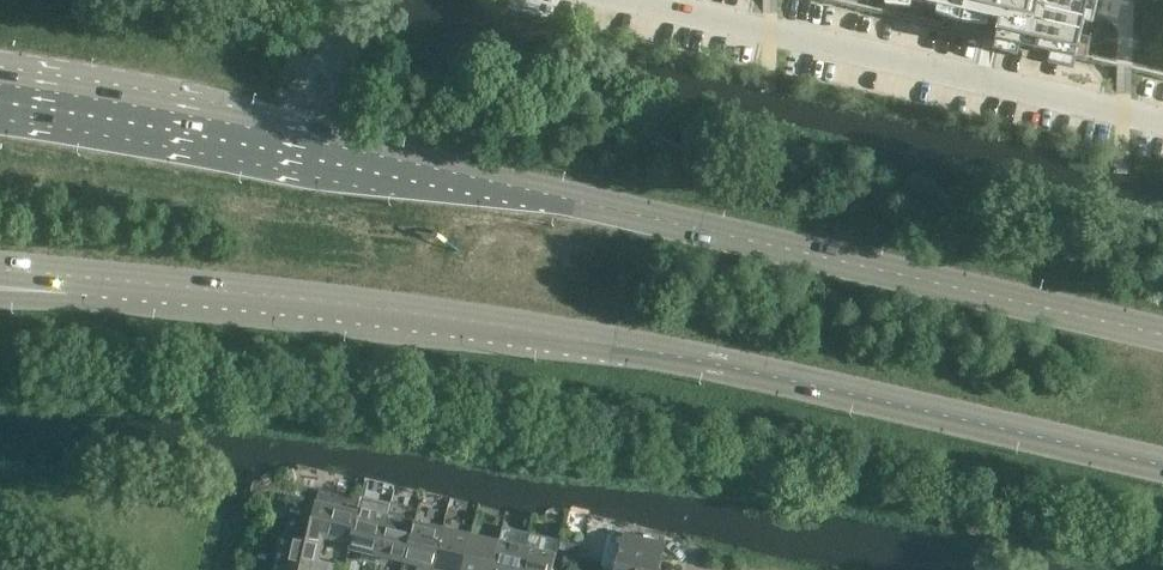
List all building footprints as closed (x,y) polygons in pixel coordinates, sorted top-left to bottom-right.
[(986,37),(997,40),(997,41),(1077,60),(1078,58),(1125,69),(1162,78),(1162,0),(824,0),(986,37)] [(359,511),(358,511),(360,499),(319,490),(317,502),(309,500),(304,521),(289,517),(285,533),(301,537),(300,538),(323,543),(325,538),(350,543),(351,544),(359,511)] [(378,556),(387,515),(390,503),(361,496),(360,499),(358,511),(359,511),(351,544),(350,543),(349,549),(378,556)] [(406,562),(415,521),(387,515),(378,556),(406,562)] [(434,569),(443,528),(415,521),(406,562),(434,569)] [(471,534),(443,528),(434,569),(440,569),(463,569),(471,534)] [(323,543),(300,538),(301,537),(285,533),(283,533),(276,562),(312,569),(333,569),(335,564),(319,560),(323,543)] [(615,569),(659,569),(665,543),(624,533),(615,569)] [(499,541),(471,534),(463,569),(492,569),(499,541)] [(570,539),(564,565),(575,567),(581,542),(570,539)] [(527,547),(499,541),(492,569),(522,569),(527,547)] [(527,547),(522,569),(553,569),(556,554),(527,547)] [(276,562),(274,569),(312,569),(276,562)]
